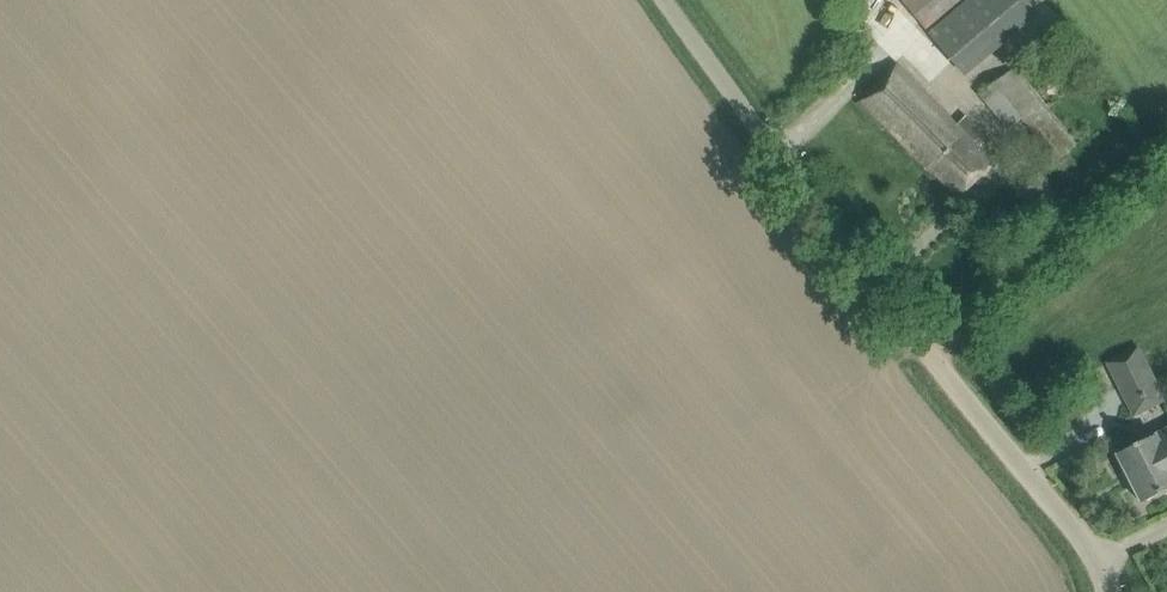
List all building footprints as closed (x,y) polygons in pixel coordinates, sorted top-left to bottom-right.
[(925,29),(959,0),(902,0),(925,29)] [(929,34),(964,75),(1039,13),(1035,9),(1047,0),(971,0),(929,34)] [(899,61),(874,85),(857,102),(883,128),(885,126),(960,197),(976,180),(997,160),(984,147),(991,140),(966,115),(959,121),(899,61)] [(1057,164),(1077,148),(1012,69),(979,96),(1008,132),(1021,121),(1057,164)] [(1138,347),(1107,364),(1132,414),(1164,398),(1138,347)] [(1139,443),(1118,454),(1142,503),(1166,491),(1166,429),(1139,443)]
